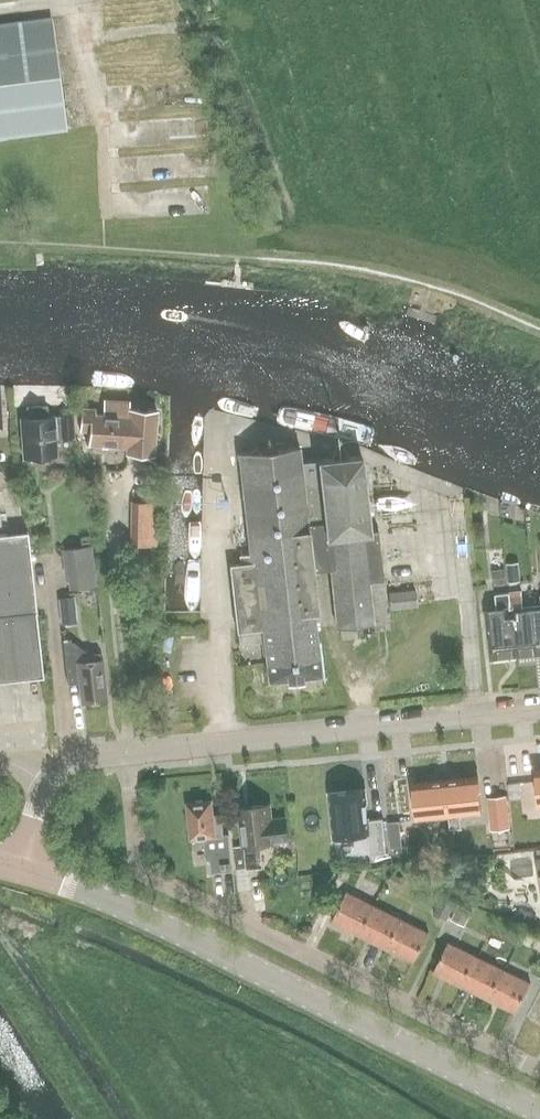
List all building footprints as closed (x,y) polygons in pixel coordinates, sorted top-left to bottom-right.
[(65,130),(51,17),(0,24),(0,138),(65,130)] [(49,416),(48,405),(26,406),(27,418),(22,418),(24,458),(44,456),(44,455),(55,454),(54,438),(74,437),(72,415),(49,416)] [(129,408),(110,407),(110,415),(95,414),(96,409),(81,408),(79,430),(89,431),(88,443),(127,446),(126,454),(153,455),(156,410),(129,408)] [(240,564),(230,565),(236,624),(237,629),(239,644),(252,642),(251,636),(263,635),(268,680),(288,678),(288,680),(301,678),(300,676),(320,674),(314,615),(318,614),(318,612),(313,569),(330,567),(336,626),(361,623),(362,634),(374,633),(373,629),(372,621),(373,621),(371,608),(386,606),(383,580),(379,548),(377,530),(370,531),(361,455),(301,462),(299,446),(238,452),(250,553),(239,555),(240,564)] [(134,536),(154,535),(153,492),(132,493),(134,536)] [(35,611),(36,611),(27,531),(0,534),(0,680),(42,676),(35,611)] [(97,586),(92,545),(61,549),(64,576),(67,576),(69,590),(97,586)] [(518,563),(508,564),(509,581),(520,580),(518,563)] [(492,569),(493,585),(507,583),(505,568),(492,569)] [(415,589),(388,592),(390,609),(417,606),(415,589)] [(536,617),(535,608),(523,610),(521,591),(509,592),(511,610),(510,610),(511,620),(512,620),(516,656),(539,653),(536,617)] [(491,658),(516,656),(512,620),(511,620),(510,610),(511,610),(509,592),(496,593),(498,608),(486,610),(491,658)] [(61,624),(77,622),(74,595),(58,597),(61,624)] [(71,641),(70,638),(62,639),(67,683),(78,682),(80,702),(106,699),(102,658),(100,658),(99,652),(87,653),(73,641),(71,641)] [(478,776),(445,780),(449,815),(448,815),(450,829),(462,827),(460,814),(481,812),(479,790),(478,776)] [(445,780),(413,783),(417,819),(448,815),(449,815),(445,780)] [(364,788),(329,792),(333,836),(368,832),(370,854),(387,853),(383,818),(368,819),(364,788)] [(506,796),(488,798),(491,831),(509,829),(506,796)] [(209,801),(186,803),(190,839),(204,837),(207,859),(211,859),(212,872),(232,869),(228,834),(223,835),(221,814),(210,815),(209,801)] [(270,819),(268,804),(240,806),(244,845),(234,846),(237,869),(262,866),(260,844),(272,842),(272,841),(286,839),(284,818),(270,819)] [(388,823),(391,848),(401,847),(399,821),(388,823)] [(320,871),(318,856),(300,857),(302,873),(320,871)] [(449,870),(437,865),(430,882),(441,887),(449,870)] [(402,887),(406,878),(392,872),(387,881),(402,887)] [(414,897),(423,902),(429,890),(419,885),(414,897)] [(358,934),(373,905),(346,891),(332,921),(358,934)] [(456,900),(444,895),(435,914),(447,919),(456,900)] [(471,908),(459,902),(453,917),(465,922),(471,908)] [(388,948),(402,919),(373,905),(358,934),(388,948)] [(402,919),(388,948),(414,961),(428,932),(402,919)] [(503,941),(514,939),(512,925),(500,927),(503,941)] [(462,985),(476,956),(448,942),(433,971),(462,985)] [(489,999),(504,969),(476,956),(462,985),(489,999)] [(504,969),(489,999),(516,1012),(530,982),(504,969)]
